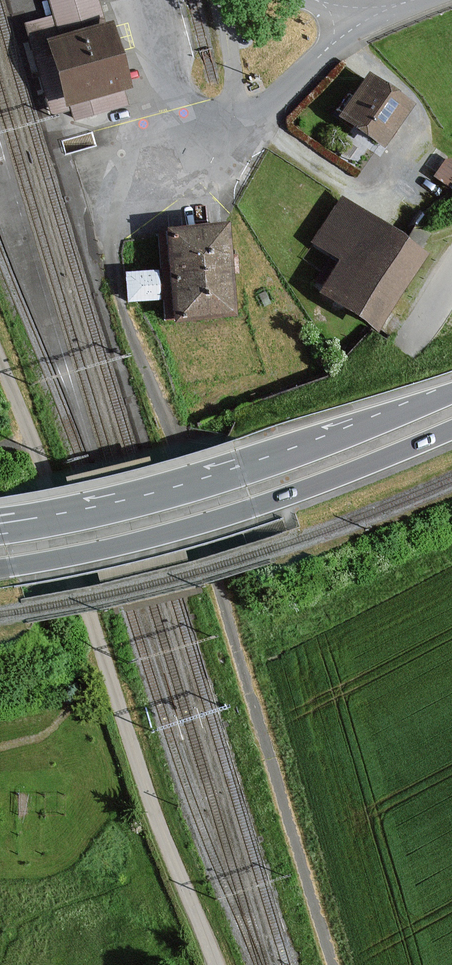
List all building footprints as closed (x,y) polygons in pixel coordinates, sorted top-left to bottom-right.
[(62,38),(53,40),(75,119),(127,104),(123,90),(130,88),(112,22),(105,24),(98,0),(51,0),(62,38)] [(370,72),(341,114),(383,142),(412,101),(370,72)] [(432,170),(450,187),(451,186),(451,155),(449,153),(432,170)] [(320,291),(379,329),(428,254),(342,198),(314,241),(341,259),(320,291)] [(237,312),(228,223),(164,229),(172,318),(237,312)] [(127,297),(160,297),(159,267),(126,268),(127,297)]
